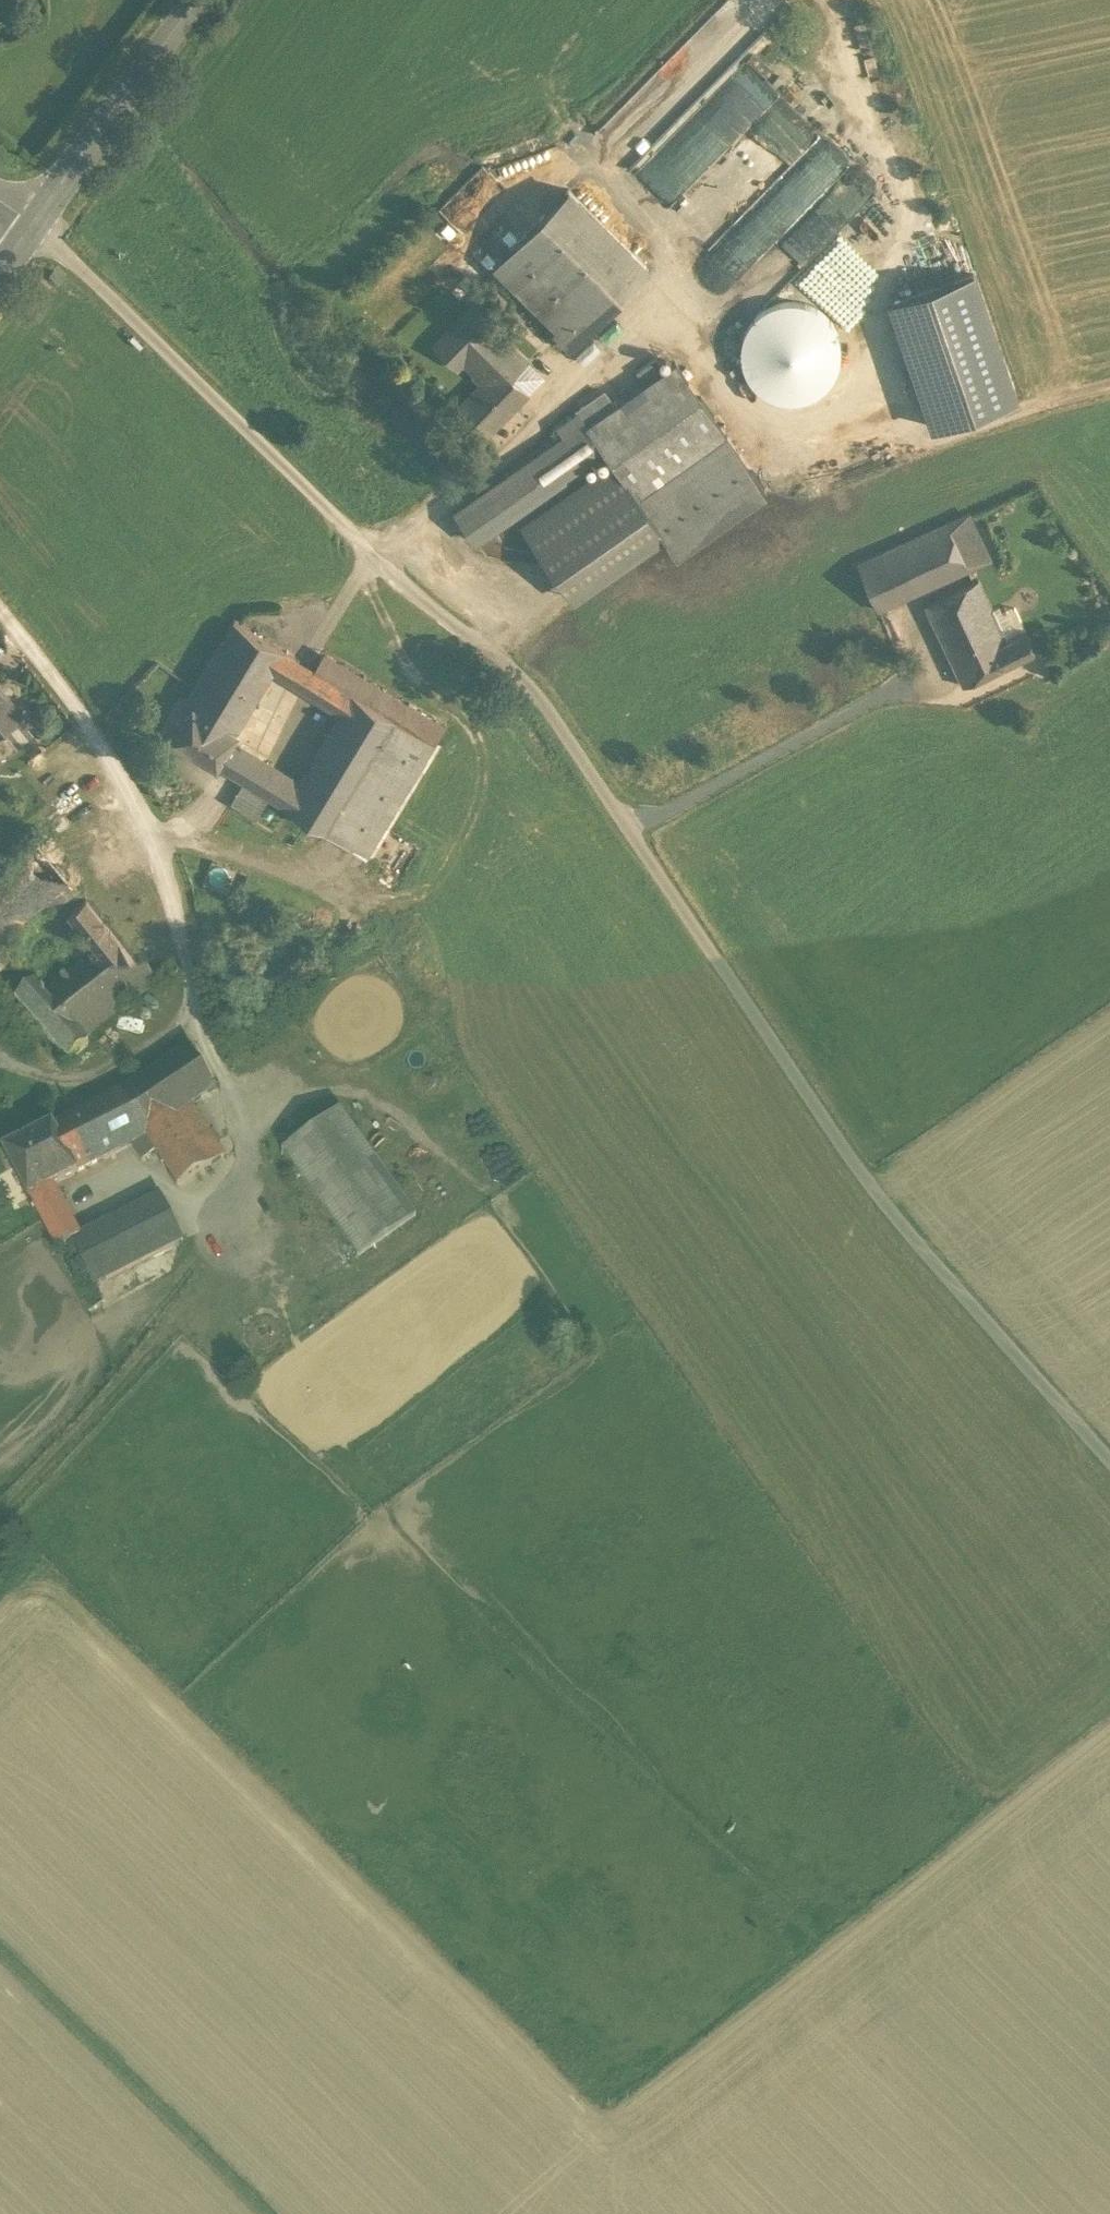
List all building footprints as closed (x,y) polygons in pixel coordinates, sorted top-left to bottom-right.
[(671,120),(761,28),(732,0),(721,0),(636,86),(671,120)] [(729,83),(639,177),(731,267),(822,174),(729,83)] [(651,268),(570,189),(498,262),(562,325),(558,329),(575,345),(651,268)] [(972,273),(892,301),(934,424),(1016,398),(972,273)] [(776,292),(767,294),(760,299),(754,305),(749,313),(747,322),(747,330),(749,339),(753,347),(759,353),(767,358),(775,361),(784,361),(793,360),(801,356),(808,351),(813,344),(816,335),(818,327),(817,318),(813,310),(808,302),(801,297),(793,293),(785,291),(776,292)] [(466,357),(496,327),(475,307),(440,343),(462,365),(468,359),(466,357)] [(503,366),(513,376),(529,359),(496,327),(466,357),(468,359),(489,380),(503,366)] [(616,403),(588,423),(616,463),(664,531),(678,551),(767,489),(677,360),(616,403)] [(489,380),(461,407),(488,435),(529,392),(513,376),(503,366),(489,380)] [(577,409),(580,412),(588,423),(616,403),(605,389),(577,409)] [(604,473),(616,463),(588,423),(580,412),(567,421),(604,473)] [(573,596),(664,531),(616,463),(604,473),(524,527),(573,596)] [(859,565),(879,610),(990,560),(970,514),(859,565)] [(949,651),(1002,624),(980,580),(926,606),(949,651)] [(273,674),(285,653),(234,622),(186,703),(191,706),(236,733),(273,674)] [(1002,624),(949,651),(965,685),(1038,650),(1028,631),(1010,640),(1002,624)] [(273,674),(342,715),(354,694),(315,671),(285,653),(273,674)] [(354,694),(436,742),(446,725),(325,653),(315,671),(354,694)] [(19,716),(22,713),(0,686),(0,730),(19,716)] [(436,742),(354,694),(342,715),(298,784),(285,805),(369,856),(436,742)] [(236,733),(191,706),(172,738),(217,764),(230,742),(236,733)] [(19,716),(0,730),(0,761),(34,734),(19,716)] [(242,749),(230,742),(217,764),(228,772),(242,749)] [(298,784),(242,749),(228,772),(244,781),(268,795),(285,805),(298,784)] [(254,818),(268,795),(244,781),(231,805),(254,818)] [(0,866),(0,939),(70,881),(36,837),(0,866)] [(35,992),(84,1043),(154,988),(87,902),(66,918),(96,958),(55,989),(45,985),(35,992)] [(29,991),(7,967),(0,972),(0,986),(16,1004),(29,991)] [(29,991),(16,1004),(68,1063),(87,1046),(84,1043),(35,992),(33,990),(29,991)] [(189,1049),(127,1089),(147,1128),(174,1112),(177,1115),(190,1106),(216,1088),(189,1049)] [(127,1089),(51,1125),(76,1173),(133,1146),(152,1136),(147,1128),(127,1089)] [(177,1115),(211,1164),(225,1157),(190,1106),(177,1115)] [(414,1217),(339,1111),(282,1151),(359,1257),(414,1217)] [(211,1164),(177,1115),(174,1112),(147,1128),(152,1136),(133,1146),(142,1162),(156,1152),(179,1184),(211,1164)] [(0,1150),(26,1199),(27,1198),(49,1187),(76,1173),(51,1125),(0,1150)] [(79,1235),(49,1187),(27,1198),(54,1249),(79,1235)] [(161,1193),(79,1235),(100,1285),(184,1241),(161,1193)] [(100,1285),(79,1235),(54,1249),(89,1312),(107,1303),(100,1285)]
